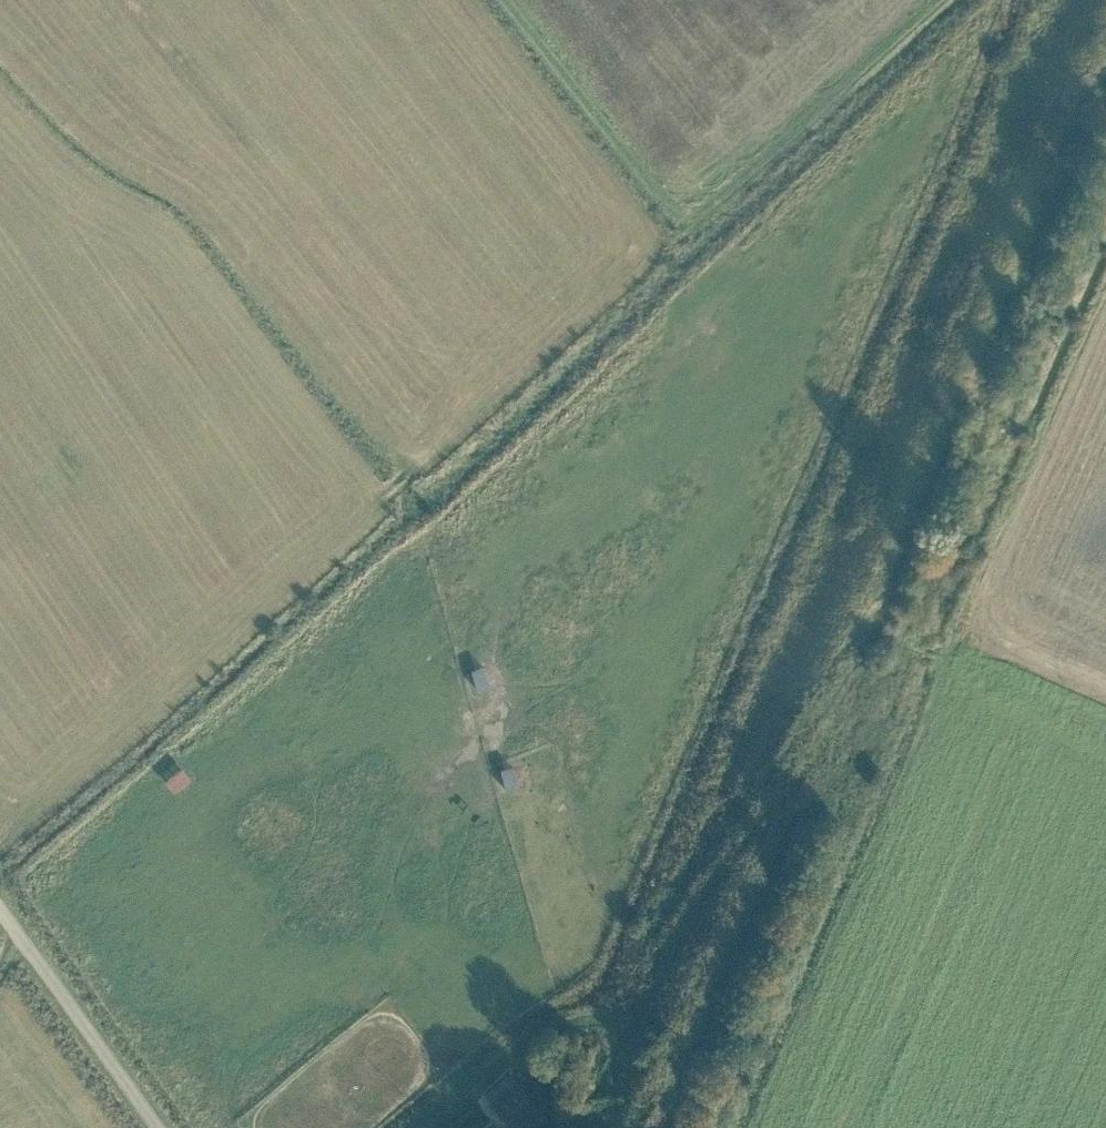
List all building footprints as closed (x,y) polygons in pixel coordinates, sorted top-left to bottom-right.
[(170,785),(186,774),(180,766),(164,777),(170,785)]
